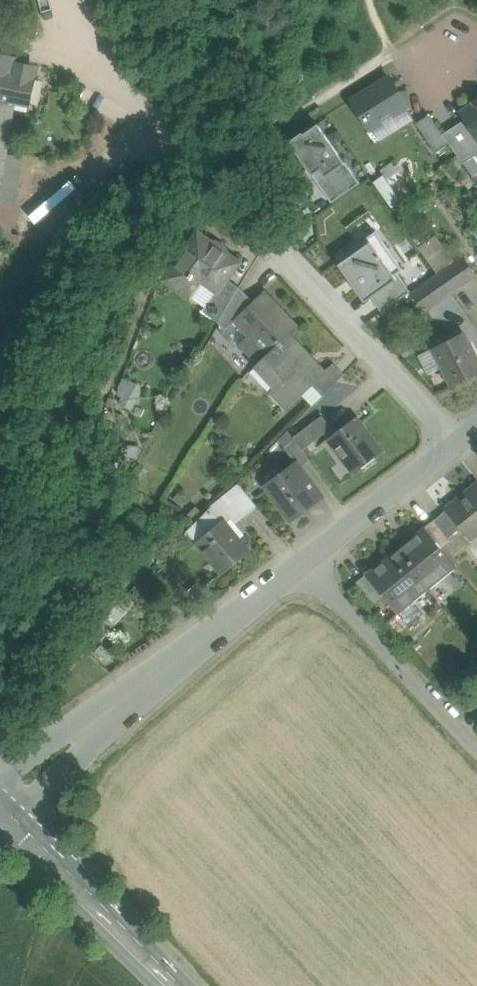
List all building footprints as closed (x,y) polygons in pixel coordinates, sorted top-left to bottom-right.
[(0,53),(0,99),(15,102),(28,105),(36,69),(15,65),(17,56),(0,53)] [(390,77),(353,100),(370,129),(408,106),(390,77)] [(0,99),(0,126),(11,129),(15,102),(0,99)] [(476,136),(476,100),(474,102),(475,103),(461,113),(466,119),(476,136)] [(436,153),(450,144),(443,134),(429,114),(416,123),(436,153)] [(450,144),(463,164),(476,155),(476,136),(466,119),(443,134),(450,144)] [(345,163),(318,124),(304,134),(302,132),(289,142),(308,168),(313,175),(320,170),(325,177),(345,163)] [(0,126),(0,151),(8,152),(11,129),(0,126)] [(8,152),(0,151),(0,203),(8,152)] [(345,163),(325,177),(320,170),(313,175),(332,203),(360,183),(352,171),(345,163)] [(241,265),(200,234),(166,279),(184,292),(195,278),(217,294),(219,295),(230,280),(241,265)] [(451,266),(453,264),(434,237),(419,247),(439,275),(451,266)] [(386,262),(371,241),(343,262),(353,277),(356,275),(372,297),(397,279),(386,262)] [(453,264),(451,266),(464,284),(476,275),(464,257),(453,264)] [(451,266),(439,275),(451,293),(464,284),(451,266)] [(439,275),(425,284),(438,302),(451,293),(439,275)] [(230,280),(219,295),(217,294),(204,311),(219,322),(239,287),(230,280)] [(425,284),(412,293),(425,311),(438,302),(425,284)] [(239,287),(219,322),(226,331),(235,322),(247,310),(236,297),(240,288),(239,287)] [(254,303),(240,288),(236,297),(247,310),(254,303)] [(247,310),(235,322),(248,337),(239,345),(257,364),(291,333),(298,325),(266,290),(254,303),(247,310)] [(257,364),(254,367),(274,388),(269,393),(286,411),(316,383),(327,373),(326,372),(291,333),(257,364)] [(432,349),(442,368),(444,366),(453,384),(476,372),(476,359),(464,333),(432,349)] [(335,364),(326,372),(327,373),(316,383),(325,393),(344,374),(335,364)] [(322,414),(293,436),(295,439),(303,449),(332,428),(322,414)] [(355,416),(328,437),(354,471),(381,450),(355,416)] [(281,442),(284,447),(295,439),(293,436),(292,434),(281,442)] [(303,449),(295,439),(284,447),(296,462),(297,462),(301,467),(310,460),(303,449)] [(296,462),(284,472),(286,474),(268,488),(288,515),(297,508),(301,513),(323,496),(301,467),(297,462),(296,462)] [(268,488),(286,474),(284,472),(266,485),(268,488)] [(257,505),(239,483),(229,492),(237,503),(246,514),(257,505)] [(447,508),(471,540),(476,535),(476,484),(447,508)] [(226,511),(237,503),(229,492),(214,507),(216,510),(224,519),(230,527),(235,523),(226,511)] [(246,514),(237,503),(226,511),(235,523),(246,514)] [(292,520),(301,513),(297,508),(288,515),(292,520)] [(197,542),(224,519),(216,510),(189,533),(197,542)] [(457,530),(444,512),(435,519),(449,536),(457,530)] [(230,527),(224,519),(197,542),(223,574),(251,551),(230,527)] [(435,519),(425,526),(442,548),(452,540),(449,536),(435,519)] [(425,526),(396,549),(427,589),(456,566),(442,548),(425,526)] [(396,549),(365,573),(383,595),(397,613),(398,613),(408,625),(424,613),(414,600),(427,589),(396,549)] [(383,595),(366,574),(356,581),(373,603),(383,595)]
